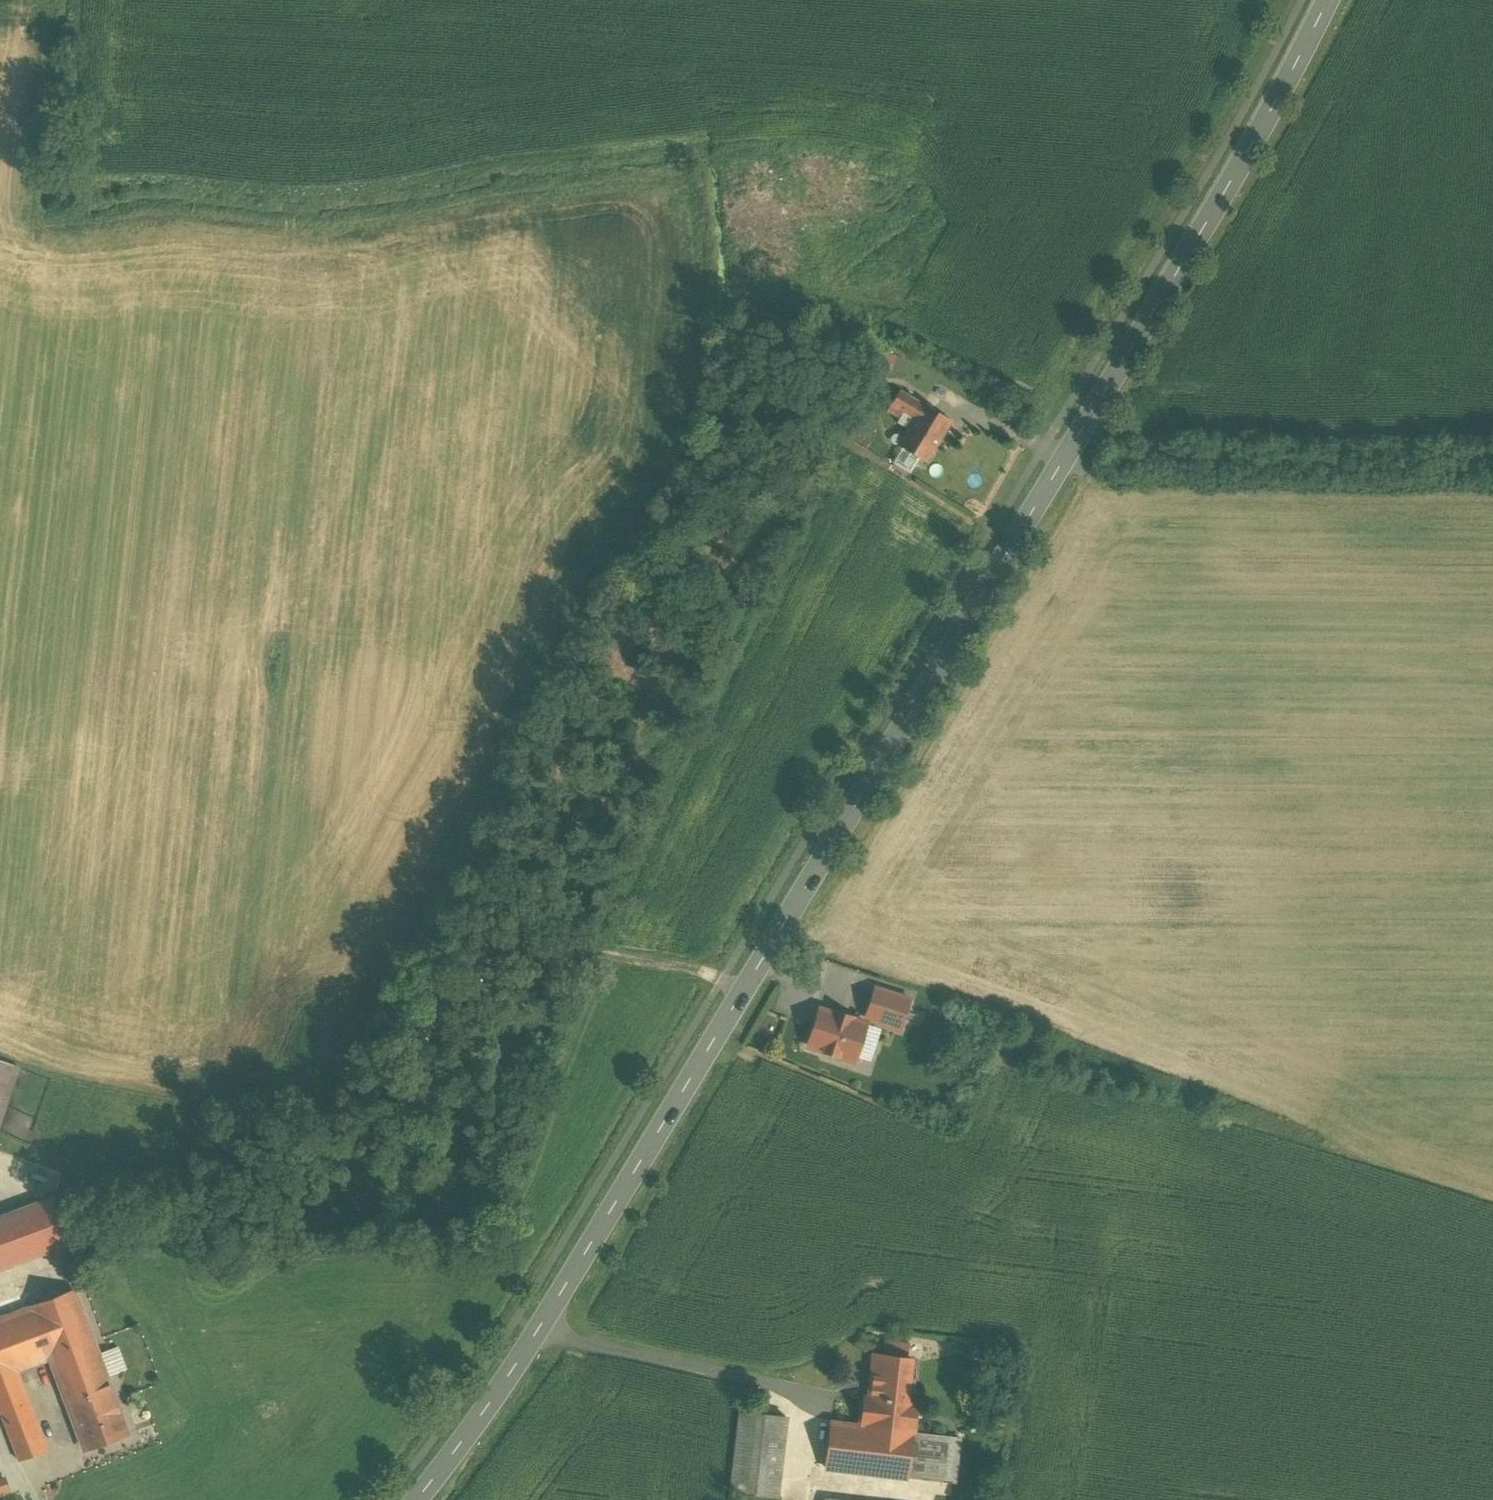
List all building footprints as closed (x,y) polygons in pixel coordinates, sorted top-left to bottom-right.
[(872,366),(891,373),(897,354),(879,347),(872,366)] [(889,411),(877,432),(899,445),(911,424),(889,411)] [(914,485),(939,439),(912,424),(886,470),(914,485)] [(878,991),(867,1023),(905,1036),(916,1004),(878,991)] [(873,1033),(827,1015),(813,1051),(859,1069),(873,1033)] [(9,1090),(0,1088),(0,1121),(9,1090)] [(0,1220),(0,1287),(63,1265),(41,1205),(0,1220)] [(40,1380),(81,1478),(130,1457),(64,1302),(24,1318),(0,1326),(0,1463),(7,1483),(38,1473),(8,1390),(40,1380)] [(860,1373),(853,1444),(814,1440),(809,1486),(905,1495),(909,1449),(902,1449),(909,1378),(860,1373)] [(771,1436),(726,1433),(722,1499),(767,1499),(771,1436)]
